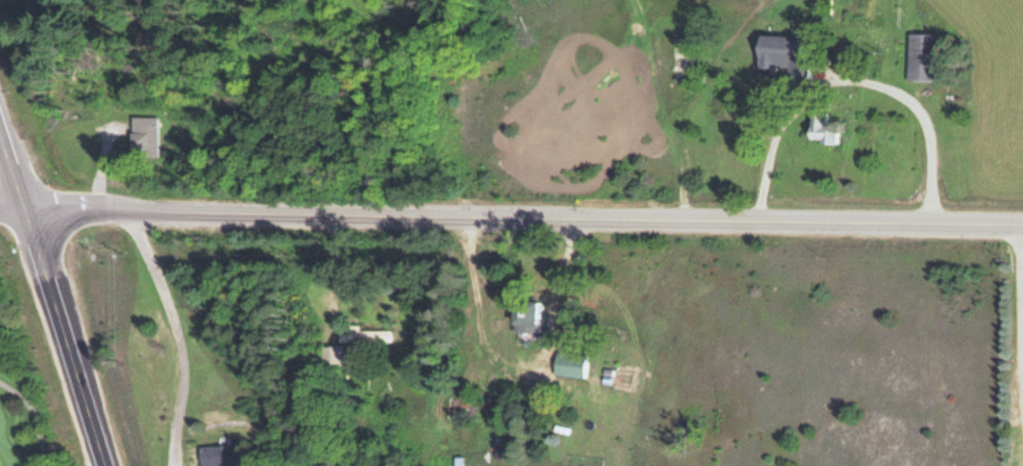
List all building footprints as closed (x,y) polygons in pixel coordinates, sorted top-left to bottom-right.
[(938,33),(907,33),(907,80),(938,80),(938,33)] [(756,68),(787,69),(787,77),(804,78),(805,36),(757,35),(756,68)] [(838,128),(828,128),(828,112),(808,112),(809,143),(838,143),(838,128)] [(158,118),(130,118),(130,157),(158,157),(158,118)] [(511,330),(541,330),(541,300),(511,300),(511,330)] [(338,327),(338,340),(391,340),(391,327),(338,327)] [(321,344),(321,363),(340,363),(340,344),(321,344)] [(554,373),(587,373),(587,351),(554,351),(554,373)] [(199,465),(237,464),(236,442),(198,444),(199,465)]
